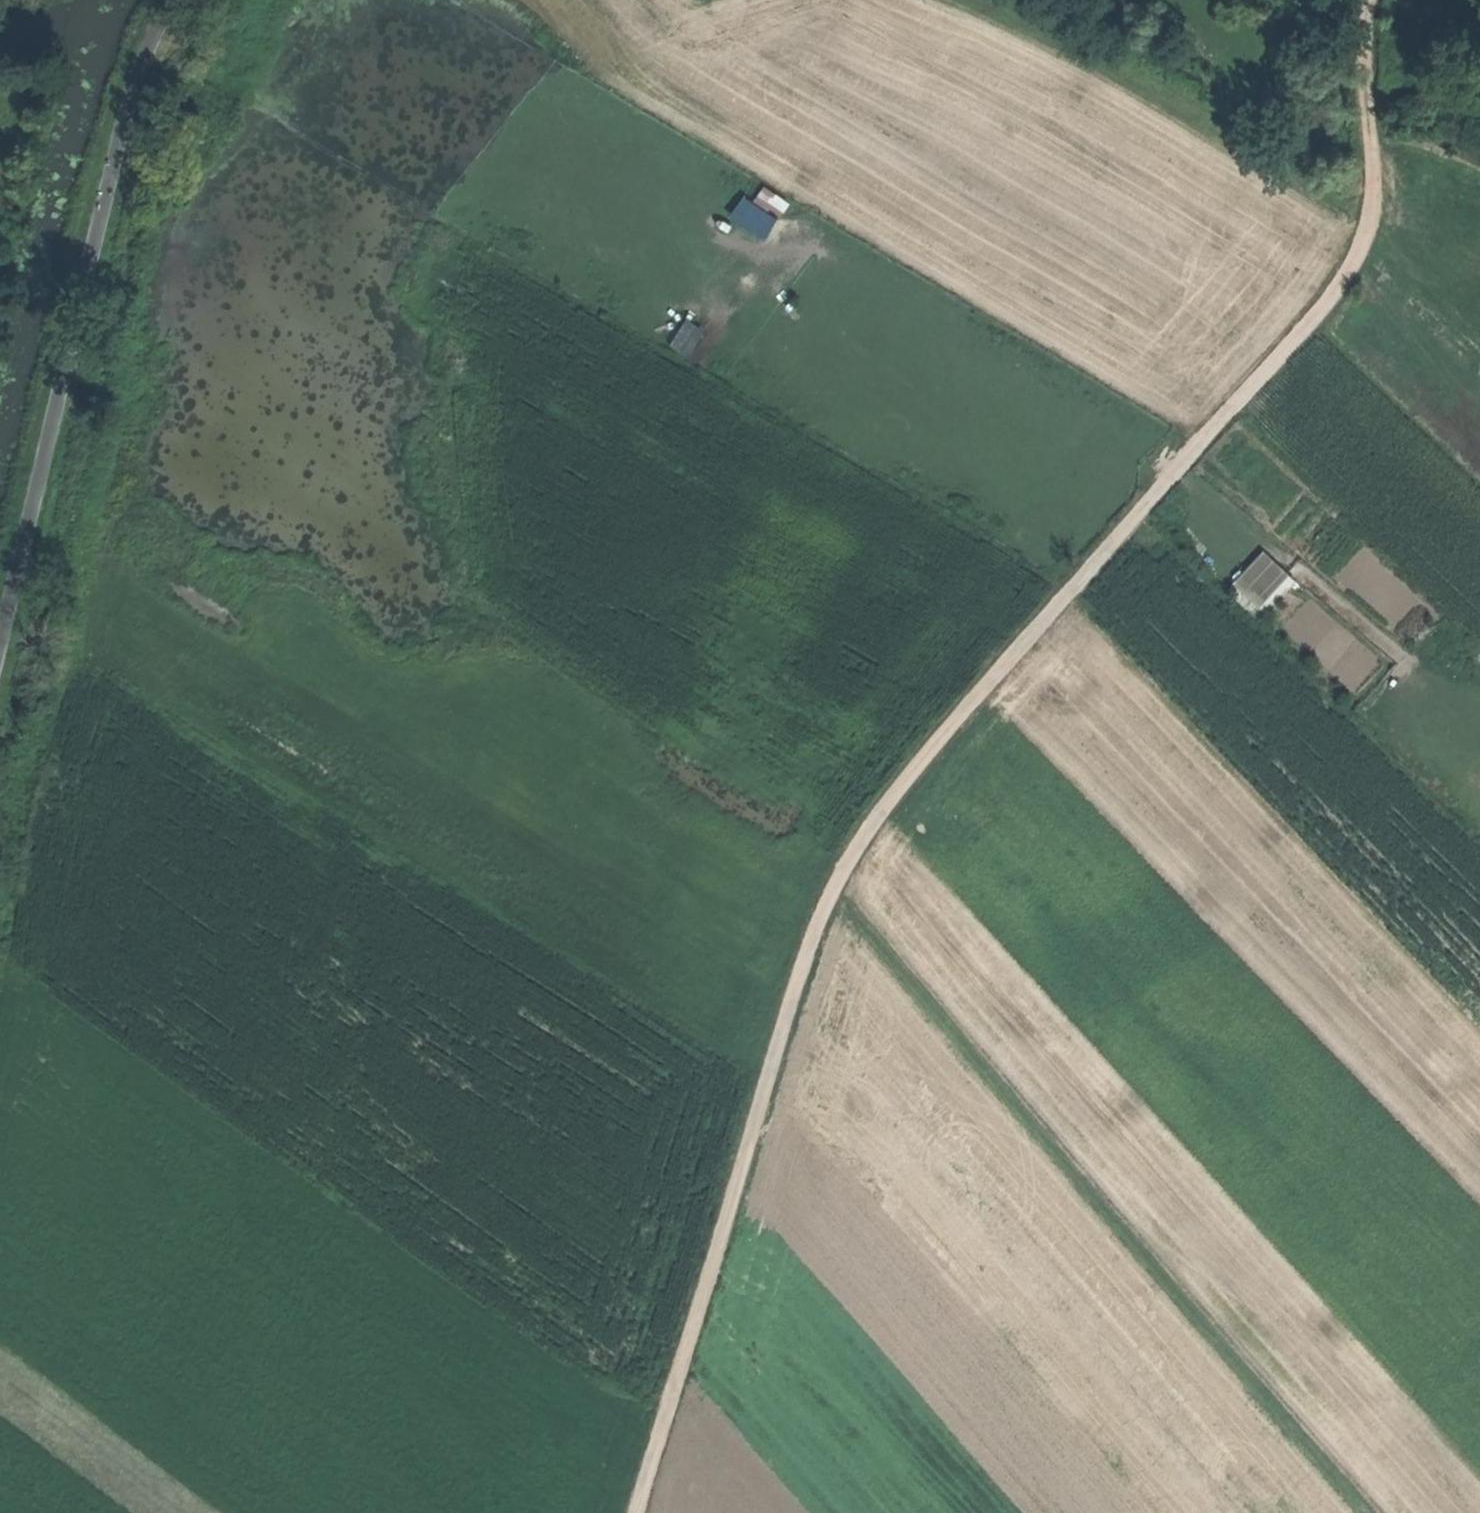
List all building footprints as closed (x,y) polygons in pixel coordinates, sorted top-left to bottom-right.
[(747,195),(732,214),(765,240),(794,203),(768,182),(754,201),(747,195)] [(674,345),(688,352),(700,326),(686,320),(674,345)] [(1260,606),(1291,573),(1265,549),(1234,582),(1260,606)]
